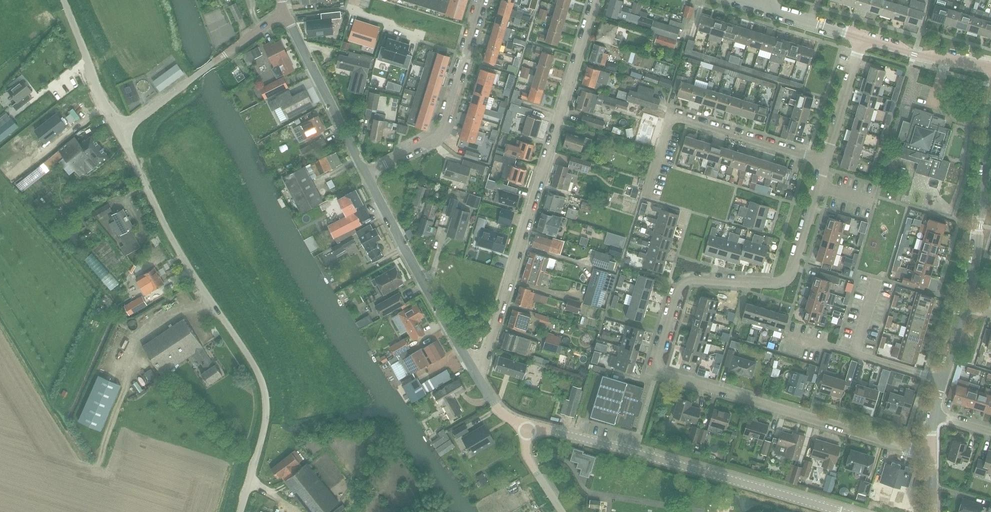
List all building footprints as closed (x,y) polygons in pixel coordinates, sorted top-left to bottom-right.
[(447,12),(446,13),(462,18),(467,0),(407,0),(447,12)] [(499,12),(511,15),(516,17),(522,18),(524,11),(518,9),(517,10),(512,9),(514,3),(504,0),(502,0),(499,12)] [(556,6),(568,10),(571,0),(558,0),(556,6)] [(607,5),(646,17),(648,12),(640,10),(643,4),(634,1),(632,8),(630,7),(624,5),(625,1),(621,0),(609,0),(607,5)] [(855,6),(868,10),(871,0),(857,0),(855,6)] [(868,10),(880,14),(884,0),(871,0),(868,10)] [(880,14),(893,18),(897,3),(888,0),(884,0),(880,14)] [(905,21),(920,26),(927,3),(917,0),(911,0),(910,6),(905,21)] [(943,22),(948,8),(946,7),(948,0),(950,1),(950,0),(949,0),(936,0),(934,4),(936,5),(932,19),(943,22)] [(948,8),(943,22),(955,26),(960,12),(958,11),(960,4),(962,4),(950,0),(950,1),(948,0),(946,7),(948,8)] [(897,3),(893,18),(905,21),(909,6),(904,5),(897,3)] [(236,4),(230,6),(237,20),(242,17),(236,4)] [(960,12),(955,26),(967,30),(972,15),(970,15),(970,14),(964,12),(966,5),(962,4),(960,4),(958,11),(960,12)] [(651,29),(650,32),(657,34),(677,40),(681,28),(669,24),(654,20),(654,19),(646,17),(607,5),(604,14),(638,24),(637,25),(651,29)] [(684,15),(687,17),(691,18),(694,7),(687,5),(684,15)] [(556,6),(553,17),(565,21),(568,10),(556,6)] [(972,15),(967,30),(979,33),(984,19),(982,18),(984,11),(986,11),(972,7),(970,14),(970,15),(972,15)] [(549,10),(541,8),(538,18),(546,20),(549,10)] [(322,19),(307,21),(309,36),(333,34),(331,18),(342,17),(341,11),(321,13),(322,19)] [(979,33),(990,37),(990,36),(990,20),(987,19),(989,12),(986,11),(984,11),(982,18),(984,19),(979,33)] [(499,12),(495,23),(507,27),(511,15),(499,12)] [(702,14),(698,29),(710,33),(709,39),(715,18),(702,14)] [(520,25),(522,18),(516,17),(513,23),(520,25)] [(553,17),(550,27),(562,31),(565,21),(553,17)] [(715,18),(709,39),(721,43),(727,22),(715,18)] [(355,19),(349,40),(374,48),(380,27),(355,19)] [(671,19),(669,24),(681,28),(682,23),(683,22),(671,19)] [(596,39),(613,45),(619,46),(621,40),(615,38),(619,24),(610,21),(610,23),(602,20),(600,26),(599,27),(598,30),(598,31),(596,39)] [(727,22),(721,43),(723,37),(735,41),(740,26),(727,22)] [(495,23),(491,35),(503,39),(507,27),(495,23)] [(740,26),(735,41),(748,45),(752,30),(740,26)] [(557,45),(562,31),(550,27),(547,35),(541,33),(539,39),(557,45)] [(752,30),(748,45),(760,48),(765,33),(752,30)] [(765,33),(760,48),(773,52),(777,37),(765,33)] [(510,34),(508,41),(518,44),(520,38),(516,36),(510,34)] [(656,39),(655,42),(674,48),(677,40),(657,34),(656,38),(656,39)] [(491,35),(488,48),(500,51),(503,39),(491,35)] [(777,37),(773,52),(780,54),(778,60),(783,62),(785,56),(790,41),(777,37)] [(381,45),(377,58),(392,63),(399,41),(388,38),(386,47),(381,45)] [(685,52),(703,57),(705,53),(693,50),(695,41),(689,39),(685,52)] [(265,46),(274,65),(272,69),(277,78),(294,69),(289,59),(290,59),(280,41),(271,45),(270,43),(265,46)] [(343,41),(341,48),(348,50),(351,43),(343,41)] [(399,41),(392,63),(408,68),(412,55),(406,54),(409,44),(399,41)] [(518,44),(508,41),(506,48),(512,49),(514,42),(518,44)] [(790,41),(785,56),(797,60),(802,45),(790,41)] [(595,43),(590,60),(601,64),(605,65),(606,65),(606,64),(609,54),(604,52),(606,46),(595,43)] [(802,45),(797,60),(810,64),(815,49),(802,45)] [(258,47),(251,50),(255,58),(262,55),(258,47)] [(484,60),(496,63),(502,65),(503,60),(498,58),(500,51),(488,48),(484,60)] [(541,56),(538,63),(551,67),(555,54),(542,51),(536,49),(534,55),(541,56)] [(426,63),(425,65),(445,71),(450,56),(430,50),(426,63)] [(343,56),(341,67),(354,70),(349,90),(362,93),(370,63),(371,57),(351,52),(349,58),(343,56)] [(688,61),(700,65),(702,61),(689,57),(688,61)] [(717,57),(716,61),(728,65),(729,61),(721,58),(717,57)] [(420,61),(419,65),(424,67),(421,79),(441,86),(445,71),(425,65),(426,63),(420,61)] [(702,61),(700,65),(713,69),(714,65),(702,61)] [(729,61),(728,65),(741,69),(742,65),(738,64),(729,61)] [(529,73),(535,75),(547,79),(551,67),(538,63),(536,70),(531,68),(523,66),(522,71),(529,73)] [(177,64),(153,81),(160,91),(184,73),(177,64)] [(513,65),(509,64),(507,70),(517,73),(518,67),(513,65)] [(590,64),(590,66),(588,66),(583,83),(595,87),(597,81),(607,85),(611,73),(594,68),(594,66),(590,64)] [(714,65),(713,69),(725,73),(726,68),(714,65)] [(871,66),(867,79),(882,83),(886,70),(871,66)] [(481,68),(478,80),(493,84),(496,73),(481,68)] [(726,68),(725,73),(737,77),(739,72),(726,68)] [(246,77),(242,72),(235,77),(239,82),(246,77)] [(645,77),(644,79),(658,84),(660,77),(647,72),(645,77)] [(739,72),(737,77),(750,80),(751,76),(739,72)] [(510,73),(505,88),(511,89),(516,75),(510,73)] [(678,74),(673,89),(679,90),(677,95),(690,99),(695,84),(687,82),(689,77),(678,74)] [(535,75),(532,87),(544,91),(547,79),(535,75)] [(900,75),(896,87),(901,89),(904,76),(902,75),(900,75)] [(260,88),(265,99),(289,87),(283,76),(260,88)] [(751,76),(750,80),(762,84),(764,80),(751,76)] [(661,77),(658,84),(670,88),(673,81),(661,77)] [(23,79),(8,90),(17,102),(13,105),(17,110),(32,98),(29,94),(32,91),(23,79)] [(417,92),(416,94),(436,100),(441,86),(421,79),(417,92)] [(862,84),(860,90),(863,91),(878,95),(882,83),(867,79),(865,85),(862,84)] [(478,80),(474,92),(489,96),(493,84),(478,80)] [(707,88),(702,103),(715,107),(719,91),(712,89),(715,82),(710,80),(707,88)] [(388,81),(386,89),(400,91),(402,85),(388,81)] [(695,84),(690,99),(702,103),(707,88),(695,84)] [(624,91),(622,98),(658,109),(661,99),(653,97),(655,89),(640,85),(638,91),(630,89),(629,93),(624,91)] [(781,86),(778,97),(783,99),(786,87),(781,86)] [(528,99),(540,103),(544,91),(532,87),(530,93),(523,91),(522,97),(528,99)] [(896,87),(892,100),(897,101),(901,89),(896,87)] [(520,91),(515,89),(511,101),(521,105),(523,99),(518,98),(520,91)] [(576,100),(575,103),(576,105),(576,107),(589,111),(594,112),(596,103),(602,104),(602,103),(602,101),(605,94),(604,94),(598,92),(598,94),(594,93),(581,89),(578,99),(576,100)] [(288,117),(313,104),(306,90),(293,97),(290,91),(278,97),(278,98),(270,102),(273,109),(282,105),(288,117)] [(411,90),(410,94),(416,96),(412,108),(432,114),(436,100),(416,94),(417,92),(411,90)] [(719,91),(715,107),(727,110),(732,95),(719,91)] [(863,91),(860,103),(875,108),(877,100),(881,102),(883,97),(878,95),(863,91)] [(377,109),(380,94),(370,92),(367,107),(373,108),(377,109)] [(474,92),(471,104),(486,108),(489,96),(474,92)] [(790,98),(789,103),(795,105),(810,110),(814,97),(799,93),(796,100),(790,98)] [(602,101),(602,103),(615,107),(616,108),(617,106),(627,109),(629,103),(629,102),(619,99),(605,94),(602,101)] [(732,95),(727,110),(739,114),(744,99),(732,95)] [(778,97),(774,111),(778,112),(777,113),(778,113),(783,99),(778,97)] [(744,99),(739,114),(752,118),(756,103),(744,99)] [(892,100),(888,112),(893,113),(897,101),(892,100)] [(523,106),(512,102),(510,109),(509,109),(506,121),(511,122),(513,117),(516,118),(518,112),(521,113),(523,106)] [(756,103),(752,118),(764,122),(769,107),(756,103)] [(860,103),(856,116),(871,120),(875,108),(860,103)] [(471,104),(467,115),(482,119),(486,108),(471,104)] [(795,105),(791,118),(806,122),(810,110),(795,105)] [(367,107),(365,117),(371,118),(373,111),(373,108),(367,107)] [(412,108),(407,123),(427,129),(428,126),(432,114),(412,108)] [(902,120),(897,139),(901,140),(905,142),(900,157),(919,162),(917,167),(917,169),(930,173),(929,176),(940,179),(944,180),(950,161),(943,159),(952,129),(944,127),(946,120),(946,119),(934,115),(934,113),(915,108),(911,123),(907,122),(902,120)] [(770,123),(767,133),(770,134),(773,124),(778,126),(780,120),(781,114),(778,113),(777,113),(778,112),(774,111),(770,123)] [(0,118),(0,128),(11,119),(7,112),(0,118)] [(374,119),(371,138),(382,140),(384,125),(385,121),(386,115),(375,112),(374,119)] [(502,118),(504,114),(498,112),(497,117),(495,116),(493,122),(501,125),(503,118),(502,118)] [(644,112),(635,141),(650,146),(659,117),(644,112)] [(888,112),(885,124),(889,126),(893,113),(888,112)] [(46,122),(35,130),(37,132),(45,143),(58,133),(67,126),(62,119),(61,119),(57,113),(46,122)] [(467,115),(464,126),(479,131),(482,119),(467,115)] [(528,115),(522,132),(537,137),(542,119),(528,115)] [(603,128),(605,121),(584,115),(581,122),(603,128)] [(302,124),(293,128),(300,142),(309,137),(325,129),(318,116),(302,124)] [(856,116),(852,128),(867,133),(871,120),(856,116)] [(802,135),(806,122),(791,118),(789,125),(785,124),(781,136),(793,139),(795,133),(802,135)] [(18,127),(11,119),(0,128),(0,142),(18,127)] [(360,122),(353,125),(356,131),(363,128),(360,122)] [(397,131),(398,131),(406,133),(408,126),(399,123),(397,131)] [(885,124),(881,137),(886,138),(889,126),(885,124)] [(461,138),(476,142),(479,131),(464,126),(461,138)] [(613,126),(611,132),(620,134),(622,129),(613,126)] [(632,128),(626,129),(627,137),(634,135),(632,128)] [(852,128),(849,140),(864,144),(867,133),(852,128)] [(590,145),(591,140),(568,132),(563,145),(581,151),(584,143),(590,145)] [(609,145),(611,136),(599,133),(597,142),(609,145)] [(59,150),(44,162),(50,169),(65,157),(80,175),(86,170),(88,172),(109,156),(92,135),(81,143),(76,137),(59,150)] [(682,151),(691,153),(689,162),(694,164),(696,155),(695,154),(699,139),(686,135),(682,151)] [(324,137),(301,149),(306,157),(328,146),(324,137)] [(881,137),(877,149),(882,150),(886,138),(881,137)] [(504,152),(503,155),(516,159),(517,155),(518,156),(530,159),(535,144),(531,143),(522,140),(517,139),(516,144),(507,142),(505,149),(504,152)] [(696,155),(704,157),(701,166),(706,167),(709,159),(707,158),(712,143),(699,139),(695,154),(696,155)] [(849,140),(845,153),(859,158),(864,144),(849,140)] [(716,161),(714,170),(713,169),(711,176),(717,178),(722,163),(722,162),(720,162),(724,147),(712,143),(707,158),(709,159),(716,161)] [(722,162),(722,163),(729,165),(727,173),(732,175),(734,167),(734,166),(732,166),(737,151),(724,147),(720,162),(722,162)] [(877,149),(873,162),(878,163),(882,150),(877,149)] [(478,160),(480,154),(467,150),(465,156),(478,160)] [(325,172),(333,168),(333,169),(342,164),(336,151),(319,159),(325,172)] [(734,166),(734,167),(742,169),(739,177),(744,179),(747,170),(745,170),(750,155),(737,151),(732,166),(734,166)] [(29,153),(9,169),(17,179),(18,180),(38,164),(29,153)] [(496,153),(494,159),(503,162),(506,163),(502,178),(505,179),(522,184),(527,169),(515,165),(517,159),(516,159),(503,155),(496,153)] [(841,166),(856,170),(859,158),(845,153),(841,166)] [(754,173),(752,181),(750,188),(755,189),(757,183),(760,174),(758,174),(762,159),(750,155),(745,170),(747,170),(754,173)] [(592,162),(572,156),(570,163),(582,167),(581,170),(589,173),(592,162)] [(449,160),(444,176),(467,183),(471,168),(479,170),(478,173),(484,175),(487,166),(487,165),(464,158),(462,165),(449,160)] [(763,184),(761,191),(768,193),(772,178),(770,178),(775,162),(762,159),(758,174),(760,174),(767,177),(764,185),(763,184)] [(313,179),(325,173),(318,160),(306,166),(313,179)] [(772,178),(780,181),(777,189),(782,190),(783,187),(786,188),(787,182),(789,182),(793,170),(787,168),(788,166),(775,162),(770,178),(772,178)] [(870,174),(874,176),(878,163),(873,162),(870,174)] [(552,185),(559,187),(569,190),(574,174),(568,172),(569,168),(558,164),(555,174),(554,174),(553,179),(554,179),(552,185)] [(302,212),(323,201),(305,166),(283,177),(302,212)] [(35,170),(17,184),(18,185),(22,190),(23,191),(41,177),(42,176),(37,168),(35,170)] [(488,179),(485,187),(497,190),(494,200),(500,202),(516,206),(519,194),(516,193),(518,188),(510,185),(508,191),(504,190),(500,189),(502,184),(501,183),(502,183),(488,179)] [(907,180),(904,189),(903,193),(907,195),(909,195),(913,182),(907,180)] [(419,185),(413,204),(420,206),(426,187),(419,185)] [(633,188),(630,196),(636,198),(639,190),(633,188)] [(335,238),(362,224),(360,221),(369,216),(356,189),(346,195),(338,199),(347,216),(328,225),(335,238)] [(545,207),(561,212),(566,197),(549,192),(545,207)] [(469,195),(466,205),(470,206),(478,208),(481,197),(473,195),(470,194),(469,195)] [(38,196),(34,200),(39,206),(43,202),(40,199),(38,196)] [(448,235),(450,236),(463,239),(471,212),(456,207),(458,200),(452,198),(447,214),(453,216),(448,235)] [(583,201),(581,210),(591,212),(593,204),(583,201)] [(741,205),(739,209),(766,218),(770,206),(750,201),(748,207),(741,205)] [(643,202),(639,214),(645,215),(649,204),(643,202)] [(109,203),(92,212),(97,220),(98,219),(113,211),(109,203)] [(428,203),(423,218),(422,218),(418,232),(429,235),(433,236),(436,227),(432,226),(434,220),(438,206),(428,203)] [(660,212),(658,219),(657,221),(676,226),(679,214),(661,209),(662,208),(654,205),(652,210),(660,212)] [(579,210),(569,207),(566,216),(576,219),(579,210)] [(500,215),(498,222),(510,226),(512,219),(515,212),(502,208),(500,215)] [(115,221),(110,224),(114,230),(116,229),(119,236),(124,245),(121,246),(125,253),(126,255),(141,247),(131,229),(134,228),(124,209),(114,214),(112,215),(115,221)] [(763,229),(766,218),(739,209),(738,215),(746,217),(744,224),(763,229)] [(538,229),(548,232),(548,233),(556,236),(557,231),(560,232),(563,231),(564,227),(562,225),(559,224),(561,218),(553,215),(553,216),(543,213),(538,229)] [(829,217),(826,228),(843,233),(849,235),(850,231),(844,229),(846,223),(850,224),(852,217),(839,213),(837,219),(829,217)] [(479,216),(473,235),(480,237),(478,244),(495,249),(502,251),(507,235),(499,233),(484,229),(487,219),(479,216)] [(654,230),(653,233),(672,238),(676,226),(657,221),(658,219),(650,217),(649,221),(656,223),(654,230)] [(921,223),(920,227),(943,234),(946,223),(929,218),(927,225),(921,223)] [(911,224),(906,223),(900,244),(905,245),(908,235),(909,235),(910,231),(909,230),(911,224)] [(367,249),(373,260),(383,255),(376,242),(381,239),(376,228),(373,229),(371,224),(357,232),(366,249),(367,249)] [(705,253),(716,256),(722,237),(716,235),(718,228),(713,226),(705,253)] [(925,233),(923,239),(940,244),(943,234),(920,227),(919,231),(925,233)] [(653,235),(651,242),(650,244),(669,250),(672,238),(653,233),(654,230),(647,228),(647,229),(645,233),(653,235)] [(826,228),(823,238),(840,243),(842,237),(848,238),(849,235),(843,233),(826,228)] [(722,237),(716,256),(727,260),(736,233),(731,231),(729,239),(722,237)] [(608,232),(606,237),(613,239),(611,244),(611,245),(623,248),(626,237),(608,232)] [(736,233),(727,260),(739,263),(741,258),(744,243),(738,242),(740,234),(736,233)] [(744,243),(741,258),(752,262),(759,234),(755,233),(752,241),(746,239),(744,243)] [(759,234),(752,262),(763,265),(769,246),(762,244),(764,236),(759,234)] [(345,248),(356,242),(352,235),(341,241),(341,242),(345,248)] [(533,245),(549,250),(554,252),(559,238),(553,237),(552,239),(536,235),(533,245)] [(766,236),(764,243),(767,244),(771,245),(771,243),(773,237),(769,236),(766,236)] [(823,238),(820,249),(837,254),(840,243),(823,238)] [(923,239),(920,249),(937,254),(940,244),(923,239)] [(647,253),(647,255),(665,261),(669,250),(650,244),(651,242),(643,240),(642,244),(649,246),(647,253)] [(337,244),(332,247),(337,255),(346,250),(345,248),(341,242),(337,244)] [(900,244),(894,264),(899,266),(901,260),(902,260),(905,252),(903,251),(905,245),(900,244)] [(611,245),(609,252),(621,255),(623,248),(611,245)] [(919,252),(917,260),(934,265),(937,254),(920,249),(912,247),(912,251),(919,252)] [(834,264),(837,254),(820,249),(817,259),(834,264)] [(592,264),(607,269),(613,270),(615,263),(609,262),(612,254),(596,250),(592,264)] [(646,258),(643,267),(662,272),(665,261),(647,255),(647,253),(640,251),(639,256),(646,258)] [(531,252),(527,266),(543,271),(545,272),(550,257),(531,252)] [(907,268),(914,270),(931,275),(934,265),(917,260),(915,266),(908,264),(907,268)] [(890,278),(895,280),(899,266),(894,264),(890,278)] [(523,280),(541,286),(545,272),(543,271),(527,266),(523,280)] [(138,277),(136,278),(146,295),(148,293),(153,290),(164,284),(160,276),(161,275),(159,272),(158,272),(155,267),(143,274),(138,277)] [(384,294),(392,290),(391,289),(404,282),(401,277),(402,276),(400,272),(398,271),(396,267),(372,280),(375,285),(379,283),(384,294)] [(589,284),(589,285),(603,289),(606,290),(611,292),(612,289),(617,274),(609,272),(594,268),(589,284)] [(904,276),(902,282),(925,289),(926,285),(928,286),(931,275),(914,270),(911,279),(904,276)] [(816,276),(812,287),(829,292),(833,282),(838,284),(840,277),(821,271),(819,277),(816,276)] [(621,274),(618,285),(622,287),(625,288),(626,282),(624,281),(626,275),(621,274)] [(639,274),(636,284),(652,289),(655,278),(654,278),(654,279),(639,274)] [(845,291),(847,291),(845,297),(850,298),(854,284),(848,282),(845,291)] [(636,284),(632,295),(648,300),(652,289),(636,284)] [(589,285),(584,302),(598,307),(603,289),(589,285)] [(531,291),(532,289),(521,286),(516,303),(532,308),(534,300),(546,304),(549,296),(531,291)] [(812,287),(809,298),(826,303),(829,292),(812,287)] [(909,304),(909,305),(932,311),(936,297),(918,291),(917,295),(916,295),(913,305),(909,304)] [(399,293),(376,305),(382,316),(405,303),(399,293)] [(615,294),(611,306),(616,308),(619,296),(615,294)] [(632,295),(629,305),(645,310),(648,300),(632,295)] [(126,305),(131,314),(148,304),(143,296),(126,305)] [(702,296),(699,305),(716,311),(719,301),(702,296)] [(582,301),(569,297),(565,309),(578,313),(582,301)] [(809,298),(806,308),(827,314),(828,310),(824,309),(826,303),(809,298)] [(747,302),(742,320),(753,323),(757,306),(747,302)] [(399,314),(392,317),(401,333),(408,329),(413,339),(424,333),(419,322),(422,320),(421,318),(424,316),(417,304),(408,309),(399,314)] [(629,305),(626,316),(642,320),(641,321),(642,321),(645,310),(629,305)] [(699,305),(696,317),(713,322),(716,311),(699,305)] [(912,309),(910,316),(929,322),(932,311),(909,305),(908,308),(912,309)] [(757,306),(753,323),(763,326),(768,309),(757,306)] [(803,318),(806,323),(814,325),(818,323),(823,324),(826,318),(827,314),(806,308),(803,318)] [(509,326),(526,331),(531,314),(514,309),(509,326)] [(768,309),(763,326),(774,329),(779,312),(768,309)] [(736,313),(730,311),(728,319),(734,321),(736,313)] [(779,312),(774,329),(784,332),(789,315),(779,312)] [(536,316),(535,317),(536,317),(540,319),(539,321),(551,325),(552,318),(536,313),(536,316)] [(910,316),(907,326),(926,332),(929,322),(910,316)] [(696,317),(692,327),(709,332),(713,322),(696,317)] [(206,370),(201,374),(208,384),(223,374),(216,364),(214,365),(203,347),(185,318),(143,346),(162,374),(194,352),(206,370)] [(627,325),(624,335),(642,341),(645,330),(627,325)] [(907,326),(904,337),(922,342),(926,332),(907,326)] [(692,327),(690,337),(707,342),(709,332),(692,327)] [(983,342),(988,343),(987,347),(990,348),(990,329),(987,328),(983,342)] [(507,331),(502,347),(512,350),(524,354),(526,355),(529,346),(531,340),(529,339),(517,335),(507,332),(507,331)] [(881,341),(886,343),(887,337),(888,336),(891,337),(892,334),(884,331),(881,341)] [(548,332),(545,341),(559,345),(562,336),(548,332)] [(624,335),(621,346),(638,351),(642,341),(624,335)] [(690,337),(686,347),(703,352),(707,342),(690,337)] [(895,345),(901,347),(919,353),(922,342),(904,337),(902,344),(896,342),(895,345)] [(404,339),(390,347),(394,355),(409,347),(404,339)] [(406,349),(399,353),(403,359),(411,374),(430,363),(445,354),(437,340),(422,349),(422,348),(409,355),(406,349)] [(545,341),(543,348),(557,353),(559,345),(545,341)] [(619,351),(618,356),(635,362),(638,351),(621,346),(615,344),(614,349),(619,351)] [(700,363),(702,358),(709,360),(710,355),(703,352),(686,347),(683,358),(700,363)] [(901,347),(897,358),(916,363),(919,353),(901,347)] [(729,349),(724,365),(730,367),(729,370),(752,377),(756,362),(734,355),(735,350),(729,349)] [(825,352),(818,376),(823,378),(820,390),(830,393),(836,373),(827,370),(832,354),(825,352)] [(534,355),(532,361),(534,361),(542,364),(543,359),(544,358),(534,355)] [(632,372),(635,362),(618,356),(612,355),(609,365),(632,372)] [(499,356),(495,369),(524,378),(528,365),(499,356)] [(836,373),(830,393),(841,396),(845,384),(850,386),(857,361),(852,360),(846,379),(835,376),(836,373)] [(857,361),(850,386),(856,388),(852,400),(863,403),(868,386),(858,383),(864,363),(857,361)] [(715,363),(712,373),(717,375),(720,365),(715,363)] [(812,381),(817,365),(810,363),(806,374),(793,370),(787,391),(801,395),(806,380),(812,381)] [(606,368),(595,364),(593,370),(605,373),(606,368)] [(582,367),(579,374),(587,378),(589,373),(590,371),(590,370),(582,367)] [(868,386),(863,403),(874,406),(879,390),(884,392),(886,386),(887,383),(888,379),(891,371),(884,369),(879,386),(874,385),(873,387),(868,386)] [(888,379),(887,383),(892,384),(895,385),(899,373),(891,370),(891,371),(888,379)] [(404,385),(403,385),(412,402),(426,394),(426,393),(453,378),(449,373),(442,377),(440,373),(421,384),(417,377),(413,380),(404,385)] [(603,374),(591,416),(615,423),(632,428),(644,387),(627,382),(628,381),(603,374)] [(79,420),(101,430),(121,385),(99,375),(79,420)] [(434,394),(440,404),(442,403),(452,419),(462,413),(452,397),(465,389),(459,379),(434,394)] [(953,401),(963,404),(970,382),(960,379),(958,384),(953,383),(948,397),(953,398),(953,401)] [(970,382),(963,404),(973,407),(979,390),(980,386),(970,382)] [(569,400),(565,415),(573,417),(574,417),(575,414),(578,403),(578,402),(582,388),(573,386),(569,400)] [(906,388),(905,391),(900,389),(899,393),(891,391),(886,408),(894,410),(893,412),(900,414),(901,408),(909,410),(915,391),(906,388)] [(979,390),(973,407),(984,410),(989,393),(979,390)] [(673,417),(687,421),(696,423),(701,408),(691,405),(692,402),(679,398),(673,417)] [(726,428),(731,413),(714,408),(710,423),(726,428)] [(762,445),(763,440),(768,424),(749,419),(744,434),(759,438),(757,443),(762,445)] [(465,425),(454,431),(457,437),(465,433),(469,431),(465,425)] [(485,425),(463,438),(473,455),(495,442),(485,425)] [(693,426),(689,440),(697,442),(697,441),(701,428),(693,426)] [(701,428),(697,441),(703,443),(707,430),(701,428)] [(440,436),(432,441),(436,447),(450,438),(444,429),(438,432),(440,436)] [(775,452),(786,455),(798,459),(805,436),(793,432),(792,434),(781,431),(779,439),(778,443),(775,452)] [(450,439),(436,448),(441,455),(455,446),(450,439)] [(772,441),(765,439),(761,453),(767,455),(772,441)] [(835,463),(840,446),(817,439),(812,456),(824,459),(823,465),(832,468),(834,462),(835,463)] [(962,460),(968,462),(971,450),(966,448),(967,444),(954,440),(948,459),(961,463),(962,460)] [(583,468),(581,473),(588,476),(590,470),(591,470),(595,457),(582,453),(583,451),(575,449),(572,459),(579,462),(578,466),(583,468)] [(285,480),(311,511),(326,511),(339,502),(308,463),(303,466),(300,462),(303,460),(295,450),(271,468),(279,478),(281,476),(285,481),(285,480)] [(869,474),(874,457),(852,450),(846,467),(869,474)] [(989,451),(986,462),(979,460),(975,474),(985,477),(986,472),(990,473),(990,451),(989,451)] [(808,477),(809,477),(813,461),(805,459),(801,474),(801,476),(808,478),(808,477)] [(914,468),(893,462),(892,464),(886,463),(881,481),(901,487),(902,483),(908,485),(914,468)] [(794,465),(789,481),(797,484),(798,482),(800,476),(803,467),(802,467),(794,465)] [(828,474),(823,490),(832,492),(836,477),(837,473),(831,471),(830,475),(828,474)] [(483,473),(477,476),(482,486),(488,483),(483,473)] [(868,495),(871,483),(862,480),(859,492),(868,495)] [(858,493),(856,500),(865,502),(867,496),(858,493)] [(983,505),(963,499),(959,511),(981,511),(983,505)] [(591,500),(590,506),(600,508),(601,501),(591,500)] [(333,511),(341,511),(346,507),(343,503),(333,511)]
